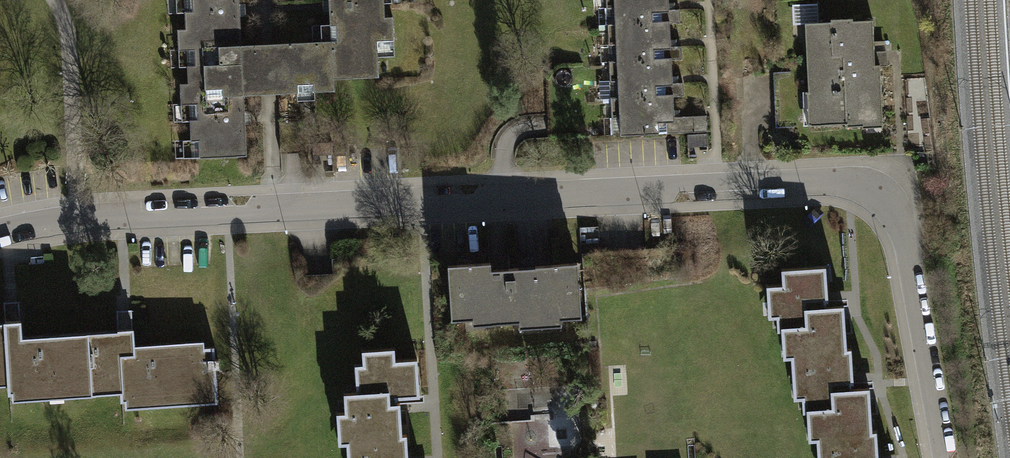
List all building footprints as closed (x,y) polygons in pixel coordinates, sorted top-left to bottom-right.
[(176,13),(185,13),(184,0),(176,0),(176,13)] [(187,67),(242,64),(241,45),(240,11),(239,0),(184,0),(185,13),(185,29),(178,30),(179,50),(187,50),(187,67)] [(331,42),(331,52),(351,51),(352,78),(379,77),(378,57),(377,41),(394,41),(393,17),(385,17),(384,3),(384,0),(329,0),(329,6),(330,25),(331,42)] [(615,23),(615,24),(670,22),(670,23),(680,23),(680,9),(675,10),(669,10),(668,0),(606,0),(606,9),(614,9),(615,23)] [(798,23),(805,23),(808,23),(816,23),(816,8),(797,9),(798,23)] [(816,23),(808,23),(810,57),(812,57),(813,93),(820,92),(821,125),(847,124),(847,127),(863,126),(863,119),(882,118),(879,51),(874,52),(873,20),(853,21),(853,19),(831,19),(831,22),(816,23)] [(616,45),(617,60),(617,61),(672,59),(672,60),(682,60),(681,46),(675,47),(671,47),(670,23),(670,22),(615,24),(615,23),(607,24),(608,46),(616,45)] [(810,57),(808,23),(805,23),(808,93),(805,93),(807,126),(821,125),(820,92),(813,93),(812,57),(810,57)] [(331,42),(330,25),(311,25),(312,43),(331,42)] [(395,56),(394,41),(377,41),(378,57),(395,56)] [(278,44),(241,45),(242,64),(244,95),(297,93),(298,93),(298,85),(313,84),(313,92),(315,92),(335,91),(334,79),(352,78),(351,51),(331,52),(331,42),(312,43),(278,44)] [(187,50),(179,50),(179,67),(187,67),(187,50)] [(618,82),(618,97),(618,98),(673,96),(673,97),(684,96),(683,83),(676,83),(673,83),(672,60),(672,59),(617,61),(617,60),(609,61),(610,82),(618,82)] [(244,95),(242,64),(187,67),(188,83),(180,83),(181,105),(189,104),(190,121),(191,140),(192,158),(246,156),(245,119),(244,95)] [(298,93),(297,93),(298,101),(315,100),(315,92),(313,92),(313,84),(298,85),(298,93)] [(674,120),(673,97),(673,96),(618,98),(618,97),(611,97),(612,119),(620,119),(620,135),(707,132),(707,116),(682,117),(682,119),(678,119),(674,120)] [(189,104),(181,105),(182,121),(190,121),(189,104)] [(192,158),(191,140),(183,140),(184,158),(192,158)] [(489,256),(490,263),(491,262),(491,269),(501,269),(511,268),(510,255),(489,256)] [(490,263),(448,265),(452,320),(492,318),(493,323),(582,317),(578,263),(535,265),(535,267),(511,268),(501,269),(491,269),(491,262),(490,263)] [(791,357),(792,366),(823,365),(822,351),(846,349),(844,306),(824,307),(824,304),(824,301),(828,301),(827,299),(826,267),(782,269),(783,285),(767,286),(768,301),(775,300),(776,316),(777,331),(782,330),(782,342),(783,342),(790,341),(791,357)] [(848,298),(827,299),(828,301),(824,301),(824,304),(824,307),(844,306),(848,305),(848,298)] [(775,300),(768,301),(769,317),(776,316),(775,300)] [(13,321),(21,321),(20,301),(4,302),(5,322),(13,321)] [(117,310),(118,331),(125,330),(132,330),(132,310),(117,310)] [(124,401),(121,353),(119,353),(118,338),(22,344),(22,337),(21,321),(13,321),(5,322),(6,329),(0,329),(0,377),(7,377),(8,384),(8,393),(13,393),(120,386),(120,393),(121,402),(124,401)] [(118,331),(118,338),(119,353),(121,353),(124,401),(125,401),(217,396),(214,347),(204,348),(135,352),(135,346),(134,330),(132,330),(125,330),(118,331)] [(118,331),(22,337),(22,344),(118,338),(118,331)] [(790,341),(783,342),(784,357),(791,357),(790,341)] [(203,342),(135,346),(135,352),(204,348),(203,342)] [(347,443),(347,453),(378,451),(377,437),(402,435),(400,403),(395,403),(395,400),(395,397),(419,395),(417,359),(395,360),(394,349),(362,351),(363,364),(364,380),(357,380),(356,380),(357,392),(344,393),(345,412),(337,412),(338,428),(339,428),(346,428),(347,443)] [(817,439),(818,449),(848,447),(847,432),(872,431),(869,388),(869,387),(849,389),(849,385),(849,383),(853,382),(851,349),(846,349),(822,351),(823,365),(792,366),(793,382),(801,382),(802,398),(803,411),(807,411),(808,424),(816,423),(817,439)] [(801,382),(793,382),(793,399),(802,398),(801,382)] [(13,399),(120,393),(120,386),(13,393),(13,399)] [(217,396),(125,401),(126,408),(218,402),(217,396)] [(816,423),(808,424),(809,440),(817,439),(816,423)] [(340,443),(347,443),(346,428),(339,428),(340,443)] [(872,431),(847,432),(848,447),(818,449),(818,457),(878,457),(876,431),(872,431)] [(402,435),(377,437),(378,451),(347,453),(348,457),(407,457),(406,435),(402,435)]
